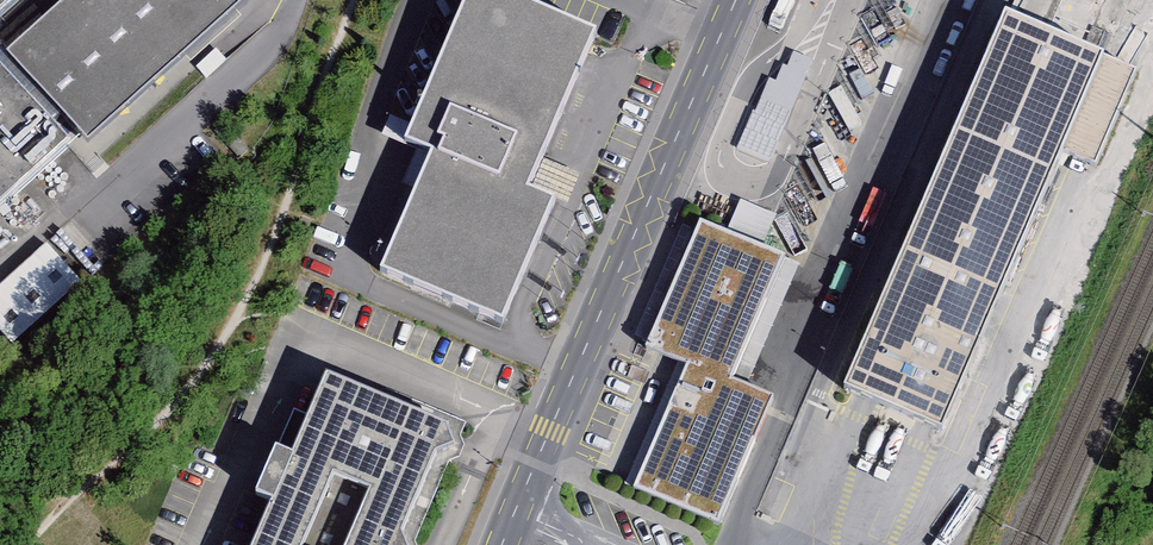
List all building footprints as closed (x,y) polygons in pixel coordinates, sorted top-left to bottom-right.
[(21,0),(0,0),(0,19),(21,0)] [(5,47),(87,138),(239,0),(59,0),(5,47)] [(389,277),(509,328),(523,294),(559,211),(533,200),(601,42),(504,0),(474,0),(409,150),(438,162),(389,277)] [(1011,17),(847,391),(947,434),(1070,155),(1098,167),(1140,73),(1011,17)] [(768,84),(754,116),(785,129),(810,65),(793,58),(788,72),(782,70),(775,87),(768,84)] [(70,145),(0,65),(0,210),(70,145)] [(772,232),(779,215),(743,201),(737,218),(772,232)] [(759,250),(702,226),(648,351),(690,369),(636,492),(721,529),(776,403),(734,385),(787,262),(759,250)] [(0,288),(0,329),(15,344),(82,277),(46,242),(0,288)] [(450,429),(331,377),(295,459),(277,451),(257,496),(278,505),(260,544),(413,544),(408,531),(440,456),(458,449),(450,429)]
